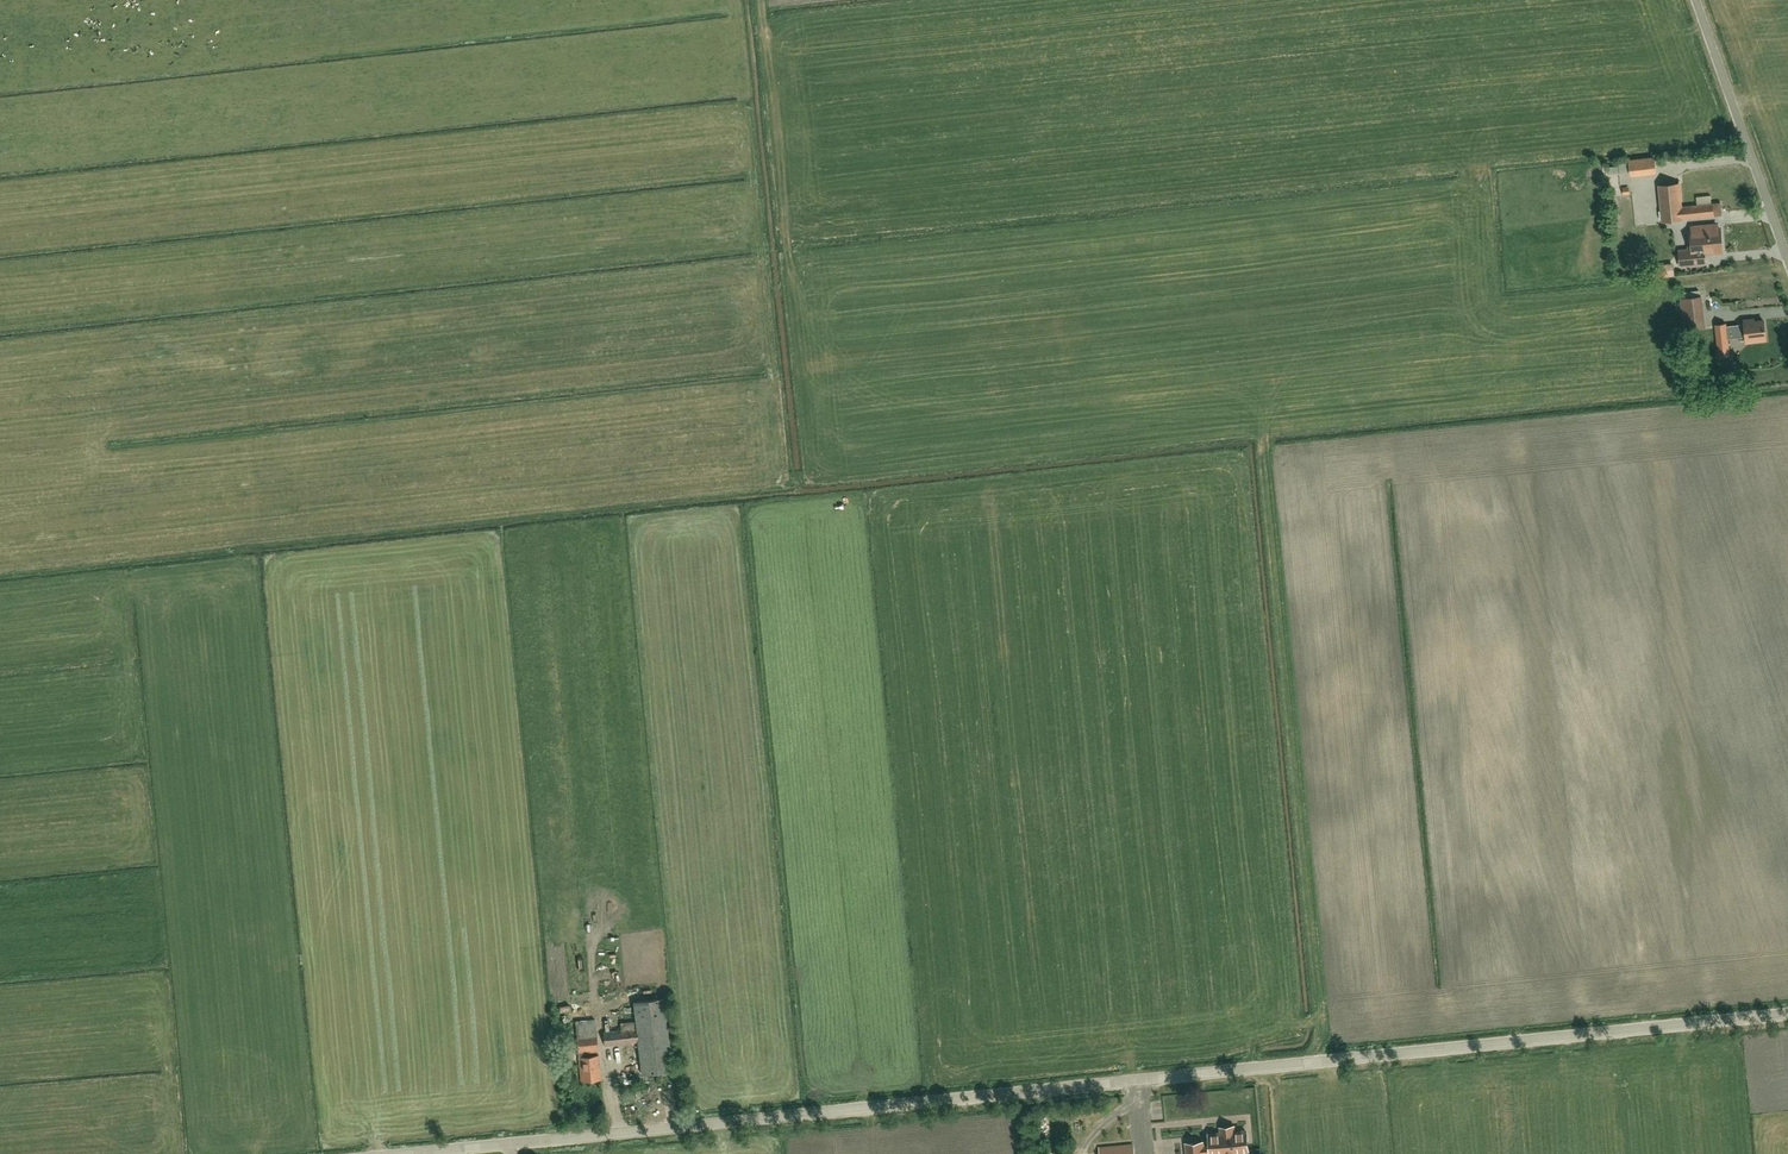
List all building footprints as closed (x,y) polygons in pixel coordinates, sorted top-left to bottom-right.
[(1633,176),(1660,175),(1659,158),(1632,160),(1633,176)] [(1611,173),(1631,174),(1631,165),(1611,164),(1611,173)] [(1635,179),(1636,204),(1652,203),(1651,194),(1641,194),(1640,188),(1653,188),(1653,179),(1635,179)] [(1662,222),(1713,216),(1712,204),(1681,207),(1678,184),(1658,186),(1662,222)] [(1716,204),(1719,217),(1727,215),(1724,202),(1716,204)] [(1690,231),(1691,242),(1691,249),(1679,250),(1680,266),(1707,264),(1706,254),(1722,253),(1719,228),(1717,228),(1717,225),(1691,227),(1691,231),(1690,231)] [(1681,299),(1684,329),(1704,327),(1701,296),(1681,299)] [(1765,338),(1763,321),(1751,322),(1751,320),(1743,321),(1744,324),(1726,326),(1725,324),(1715,325),(1718,356),(1729,355),(1727,339),(1745,337),(1746,343),(1757,341),(1756,339),(1765,338)] [(642,1074),(673,1071),(664,998),(633,1002),(635,1013),(636,1028),(621,1030),(603,1032),(605,1046),(638,1042),(642,1074)] [(575,1021),(578,1044),(581,1080),(601,1078),(598,1055),(587,1056),(587,1052),(598,1051),(597,1042),(595,1019),(575,1021)] [(677,1078),(668,1077),(667,1086),(675,1087),(677,1078)] [(1210,1146),(1203,1146),(1203,1142),(1186,1144),(1187,1153),(1204,1153),(1211,1153),(1220,1153),(1223,1153),(1236,1153),(1248,1151),(1246,1131),(1234,1132),(1221,1133),(1209,1134),(1210,1146)]
